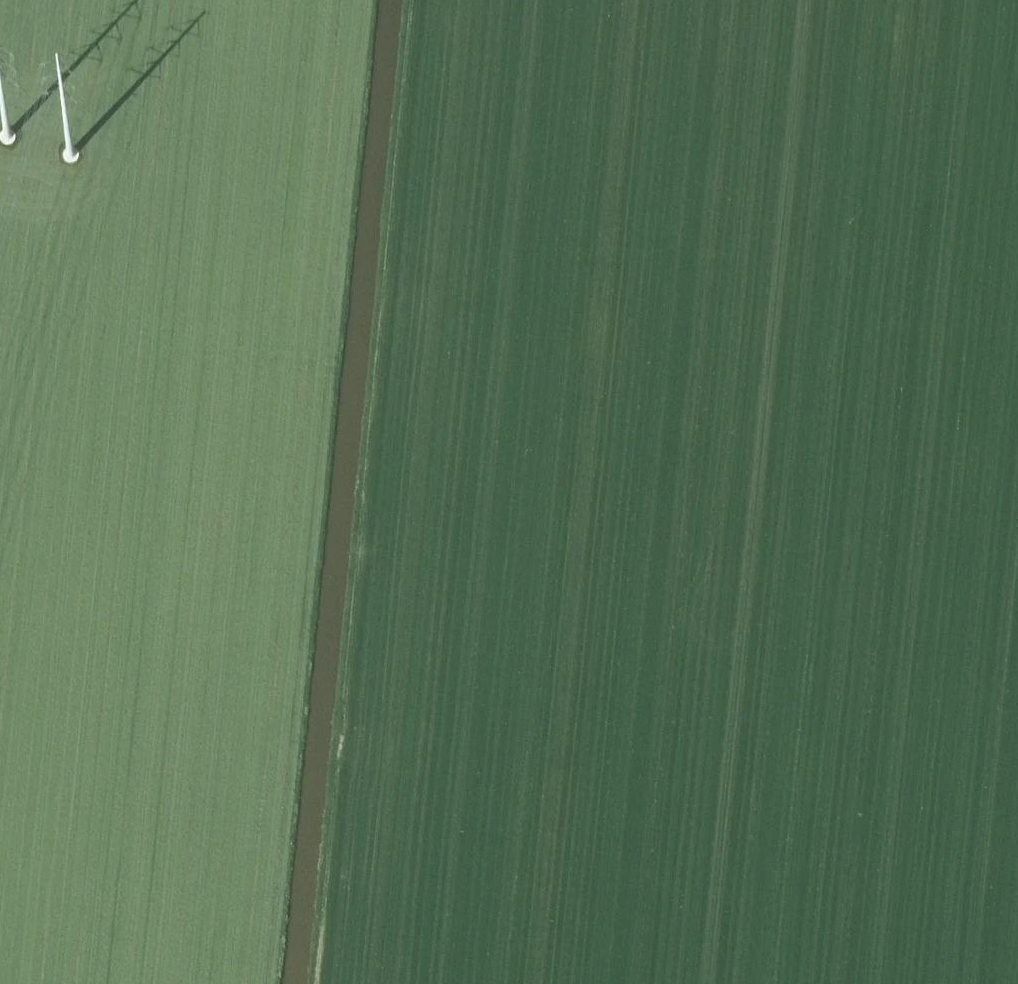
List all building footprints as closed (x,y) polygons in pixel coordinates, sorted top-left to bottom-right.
[(67,154),(67,155),(67,156),(68,157),(68,158),(69,158),(70,159),(71,159),(72,159),(73,159),(74,158),(75,157),(75,156),(75,155),(75,154),(75,153),(74,152),(73,152),(72,151),(71,151),(70,151),(69,151),(68,152),(68,153),(67,154)]
